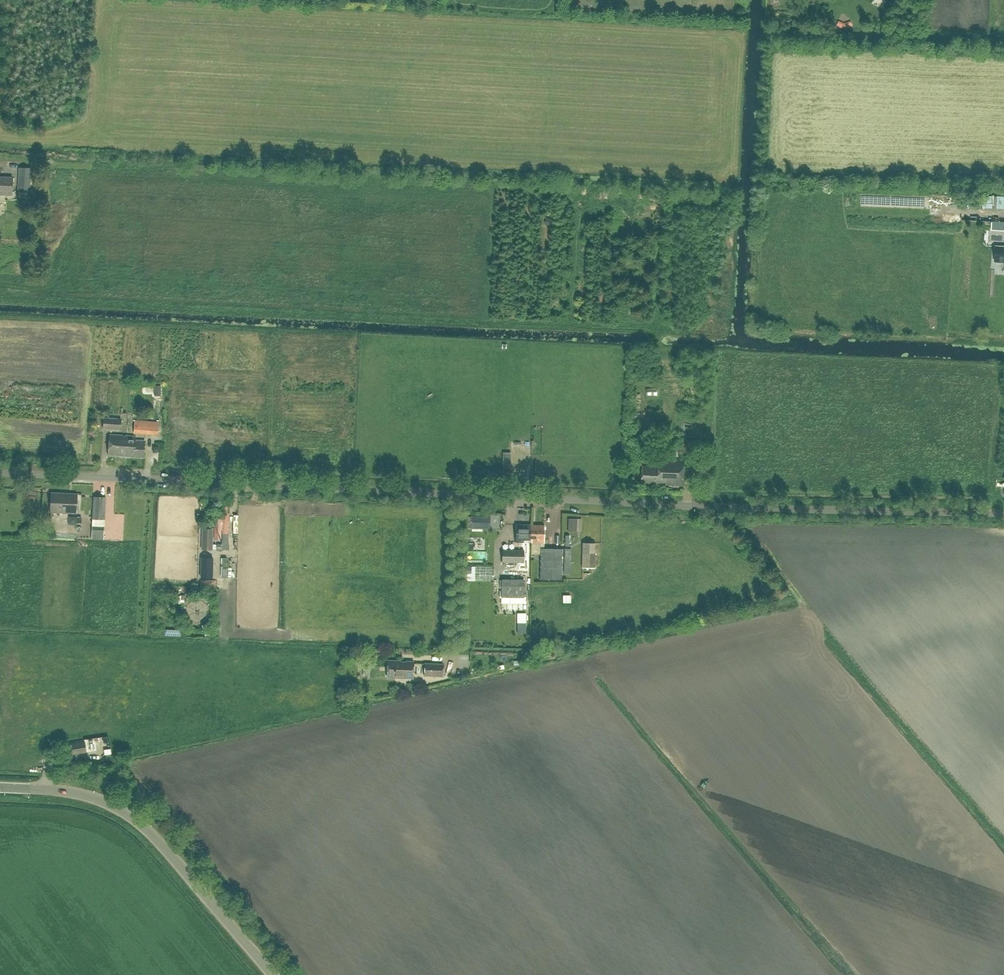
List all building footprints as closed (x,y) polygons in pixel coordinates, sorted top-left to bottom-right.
[(30,177),(18,176),(18,192),(30,193),(30,177)] [(11,196),(12,178),(0,177),(0,195),(11,196)] [(995,258),(995,261),(1003,262),(1003,247),(996,247),(995,258)] [(120,430),(121,418),(103,417),(102,429),(120,430)] [(158,436),(159,421),(135,420),(133,434),(158,436)] [(126,456),(127,435),(109,434),(108,455),(126,456)] [(136,436),(127,435),(126,456),(143,458),(144,440),(135,440),(136,436)] [(658,467),(643,466),(643,482),(658,483),(658,484),(683,485),(684,460),(659,459),(658,467)] [(61,493),(51,493),(50,511),(76,513),(77,496),(61,495),(61,493)] [(92,519),(91,539),(104,539),(105,520),(106,497),(93,496),(92,519)] [(220,531),(231,531),(229,505),(219,505),(220,531)] [(471,516),(471,529),(483,529),(483,516),(471,516)] [(568,518),(567,530),(576,531),(576,518),(568,518)] [(515,542),(523,542),(523,548),(529,549),(529,542),(528,542),(528,524),(515,524),(515,542)] [(528,542),(529,542),(531,542),(531,554),(540,554),(540,578),(561,578),(562,548),(543,548),(544,525),(528,524),(528,542)] [(201,549),(213,550),(213,529),(202,529),(201,549)] [(595,543),(582,542),(581,567),(594,567),(595,543)] [(524,562),(524,550),(501,549),(501,562),(524,562)] [(212,577),(212,559),(202,558),(201,577),(212,577)] [(501,597),(502,597),(502,603),(524,604),(524,597),(524,582),(501,582),(501,597)] [(562,592),(562,600),(571,600),(570,592),(562,592)] [(525,633),(525,613),(517,613),(517,633),(525,633)] [(413,661),(387,660),(387,676),(412,678),(413,661)] [(424,662),(423,675),(442,676),(443,664),(424,662)] [(84,742),(68,744),(69,754),(86,752),(84,742)]
